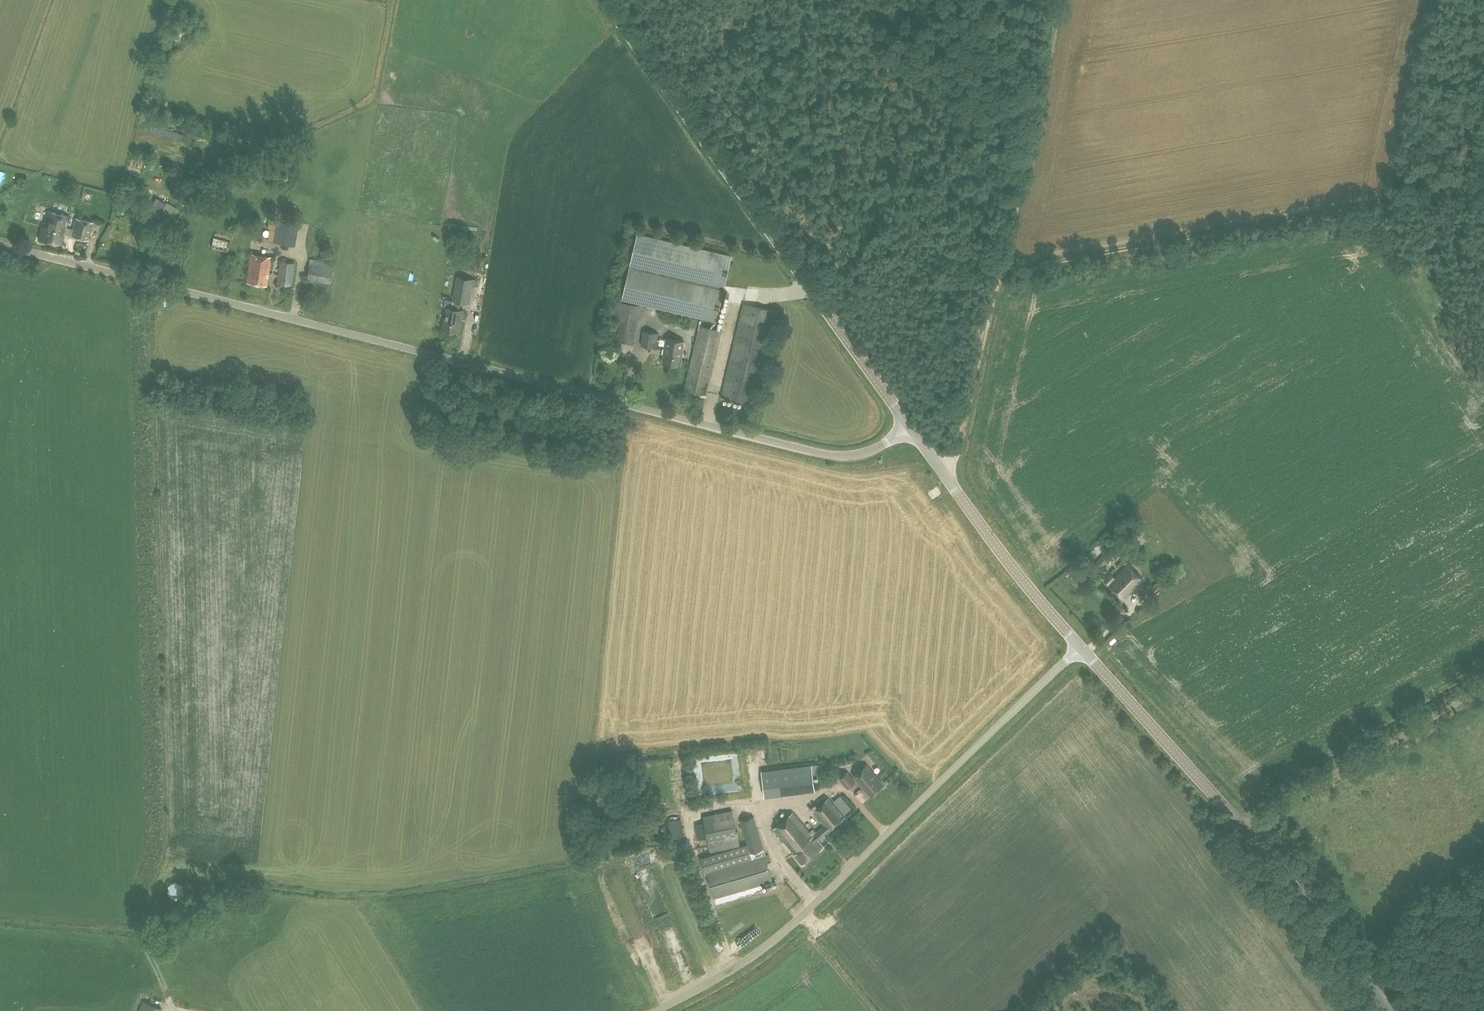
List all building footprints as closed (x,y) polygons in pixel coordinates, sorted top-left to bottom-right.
[(143,221),(153,227),(161,212),(174,220),(180,210),(167,202),(165,205),(155,200),(143,221)] [(38,238),(61,244),(64,233),(89,239),(93,223),(75,218),(72,229),(66,228),(69,216),(47,211),(43,225),(42,225),(38,238)] [(271,241),(294,245),(298,223),(275,219),(274,219),(269,218),(268,225),(274,226),(271,241)] [(622,300),(717,322),(733,255),(638,232),(622,300)] [(211,247),(228,252),(231,237),(214,233),(211,247)] [(247,282),(266,285),(270,265),(271,266),(272,257),(251,254),(247,282)] [(306,280),(330,283),(333,262),(309,258),(306,280)] [(276,283),(291,285),(294,262),(279,260),(276,283)] [(443,328),(458,331),(460,319),(462,319),(463,310),(459,309),(460,302),(470,303),(474,278),(457,275),(452,300),(454,301),(452,308),(447,307),(443,328)] [(617,340),(633,343),(638,313),(640,305),(611,299),(608,316),(620,319),(617,340)] [(721,396),(756,405),(780,311),(743,303),(721,396)] [(685,390),(708,395),(723,330),(699,324),(685,390)] [(640,345),(656,348),(659,333),(643,330),(640,345)] [(662,362),(681,365),(685,341),(666,338),(662,362)] [(1095,562),(1101,568),(1111,558),(1106,552),(1095,562)] [(1105,580),(1124,599),(1143,579),(1128,564),(1115,577),(1111,573),(1105,580)] [(1150,589),(1156,595),(1163,588),(1157,581),(1150,589)] [(758,743),(748,744),(749,758),(759,757),(758,743)] [(823,763),(812,765),(813,772),(824,771),(823,763)] [(761,771),(764,796),(815,789),(812,765),(761,771)] [(853,775),(870,794),(882,783),(866,765),(853,775)] [(848,787),(855,781),(847,772),(840,778),(848,787)] [(794,855),(802,864),(823,846),(818,839),(844,816),(828,798),(812,812),(822,823),(824,825),(817,832),(814,828),(810,832),(793,812),(773,829),(795,854),(794,855)] [(708,840),(711,852),(740,846),(734,816),(733,809),(703,815),(705,822),(695,824),(698,840),(708,838),(708,840)] [(773,880),(754,816),(740,820),(747,844),(701,858),(705,871),(707,871),(716,902),(763,888),(762,883),(773,880)] [(668,820),(671,837),(683,835),(681,818),(668,820)] [(168,886),(169,894),(176,897),(182,893),(182,885),(175,881),(168,886)] [(670,944),(681,939),(670,916),(659,922),(670,944)] [(755,920),(749,925),(756,934),(762,929),(755,920)] [(753,930),(740,941),(747,948),(759,937),(753,930)] [(162,1008),(143,1000),(139,1010),(161,1010),(162,1008)]
